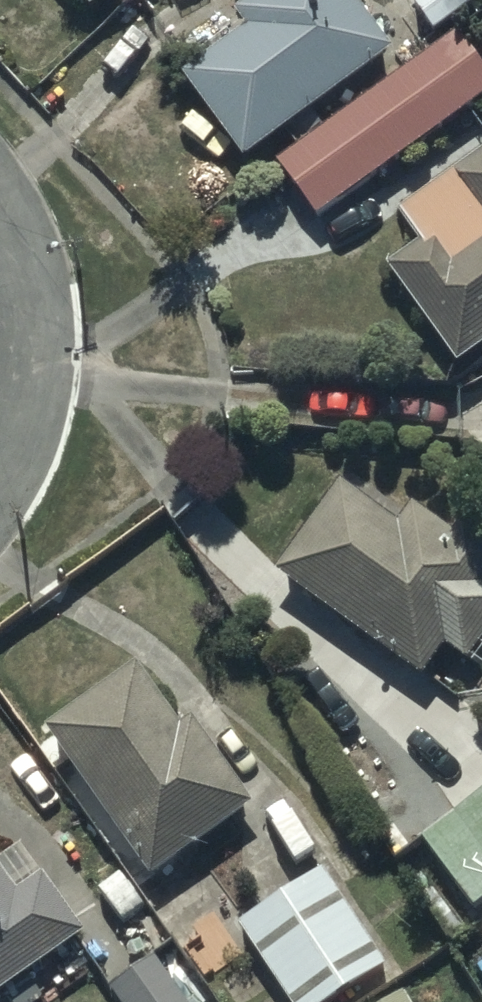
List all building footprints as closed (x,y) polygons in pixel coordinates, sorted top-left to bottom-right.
[(91,24),(118,0),(128,13),(143,0),(70,0),(91,24)] [(348,0),(270,0),(235,26),(247,42),(182,93),(247,178),(396,63),(348,0)] [(466,0),(426,0),(412,10),(434,43),(476,15),(466,0)] [(275,170),(315,228),(481,111),(481,80),(456,43),(275,170)] [(400,226),(421,255),(386,281),(460,380),(481,363),(481,165),(400,226)] [(414,517),(402,534),(343,491),(276,584),(423,690),(447,657),(467,672),(481,651),(481,566),(414,517)] [(137,679),(49,741),(152,889),(254,818),(192,729),(179,738),(137,679)] [(399,822),(472,918),(481,910),(481,800),(460,817),(439,791),(399,822)] [(0,878),(0,1001),(1,1001),(82,946),(35,877),(10,893),(0,878)] [(238,937),(284,1001),(347,1001),(385,975),(316,878),(238,937)] [(156,965),(106,1001),(183,1001),(156,965)]
